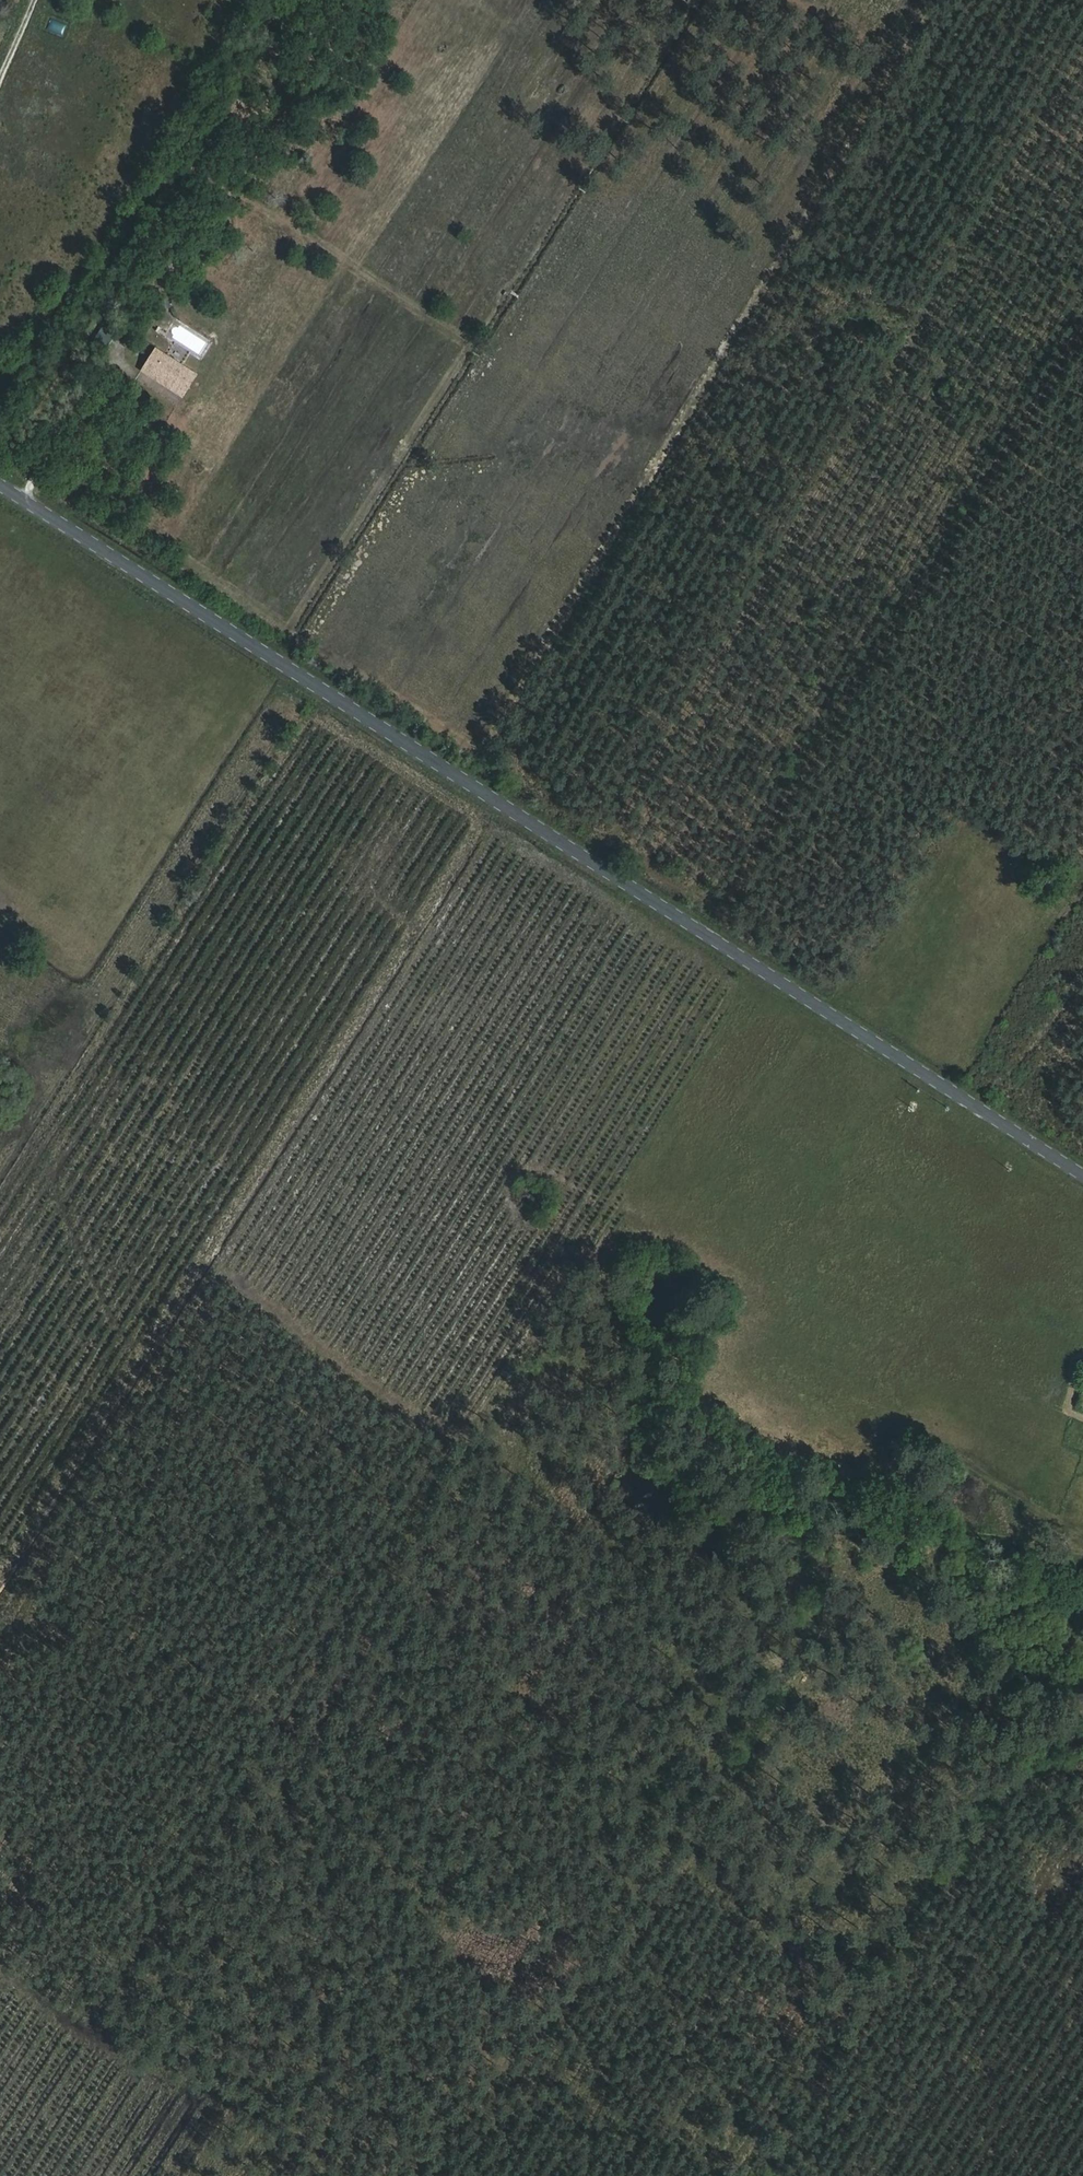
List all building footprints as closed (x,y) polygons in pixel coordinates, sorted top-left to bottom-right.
[(161,294),(152,298),(156,305),(164,301),(161,294)] [(107,354),(119,338),(103,327),(92,344),(107,354)] [(191,371),(151,346),(138,366),(178,391),(191,371)]
